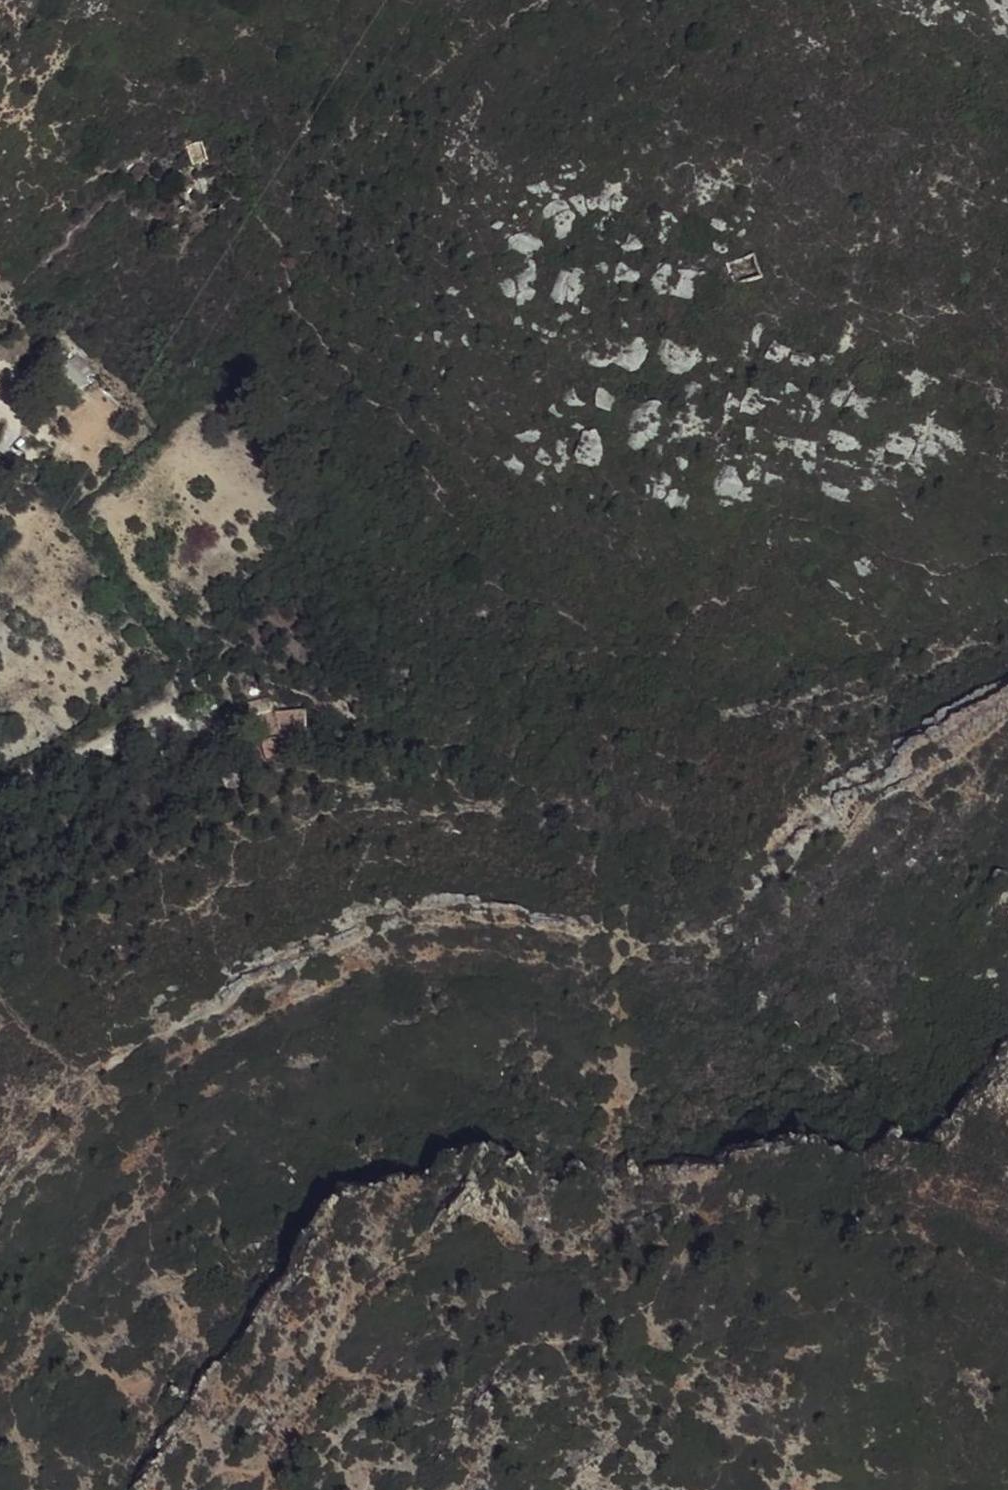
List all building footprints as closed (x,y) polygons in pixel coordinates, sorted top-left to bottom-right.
[(197,155),(212,152),(211,136),(194,139),(197,155)] [(753,257),(723,265),(733,287),(761,275),(753,257)] [(73,385),(90,375),(80,359),(63,369),(73,385)] [(276,701),(254,707),(261,728),(281,723),(285,722),(285,729),(305,730),(307,697),(276,701)] [(334,736),(334,726),(322,725),(321,736),(334,736)]
